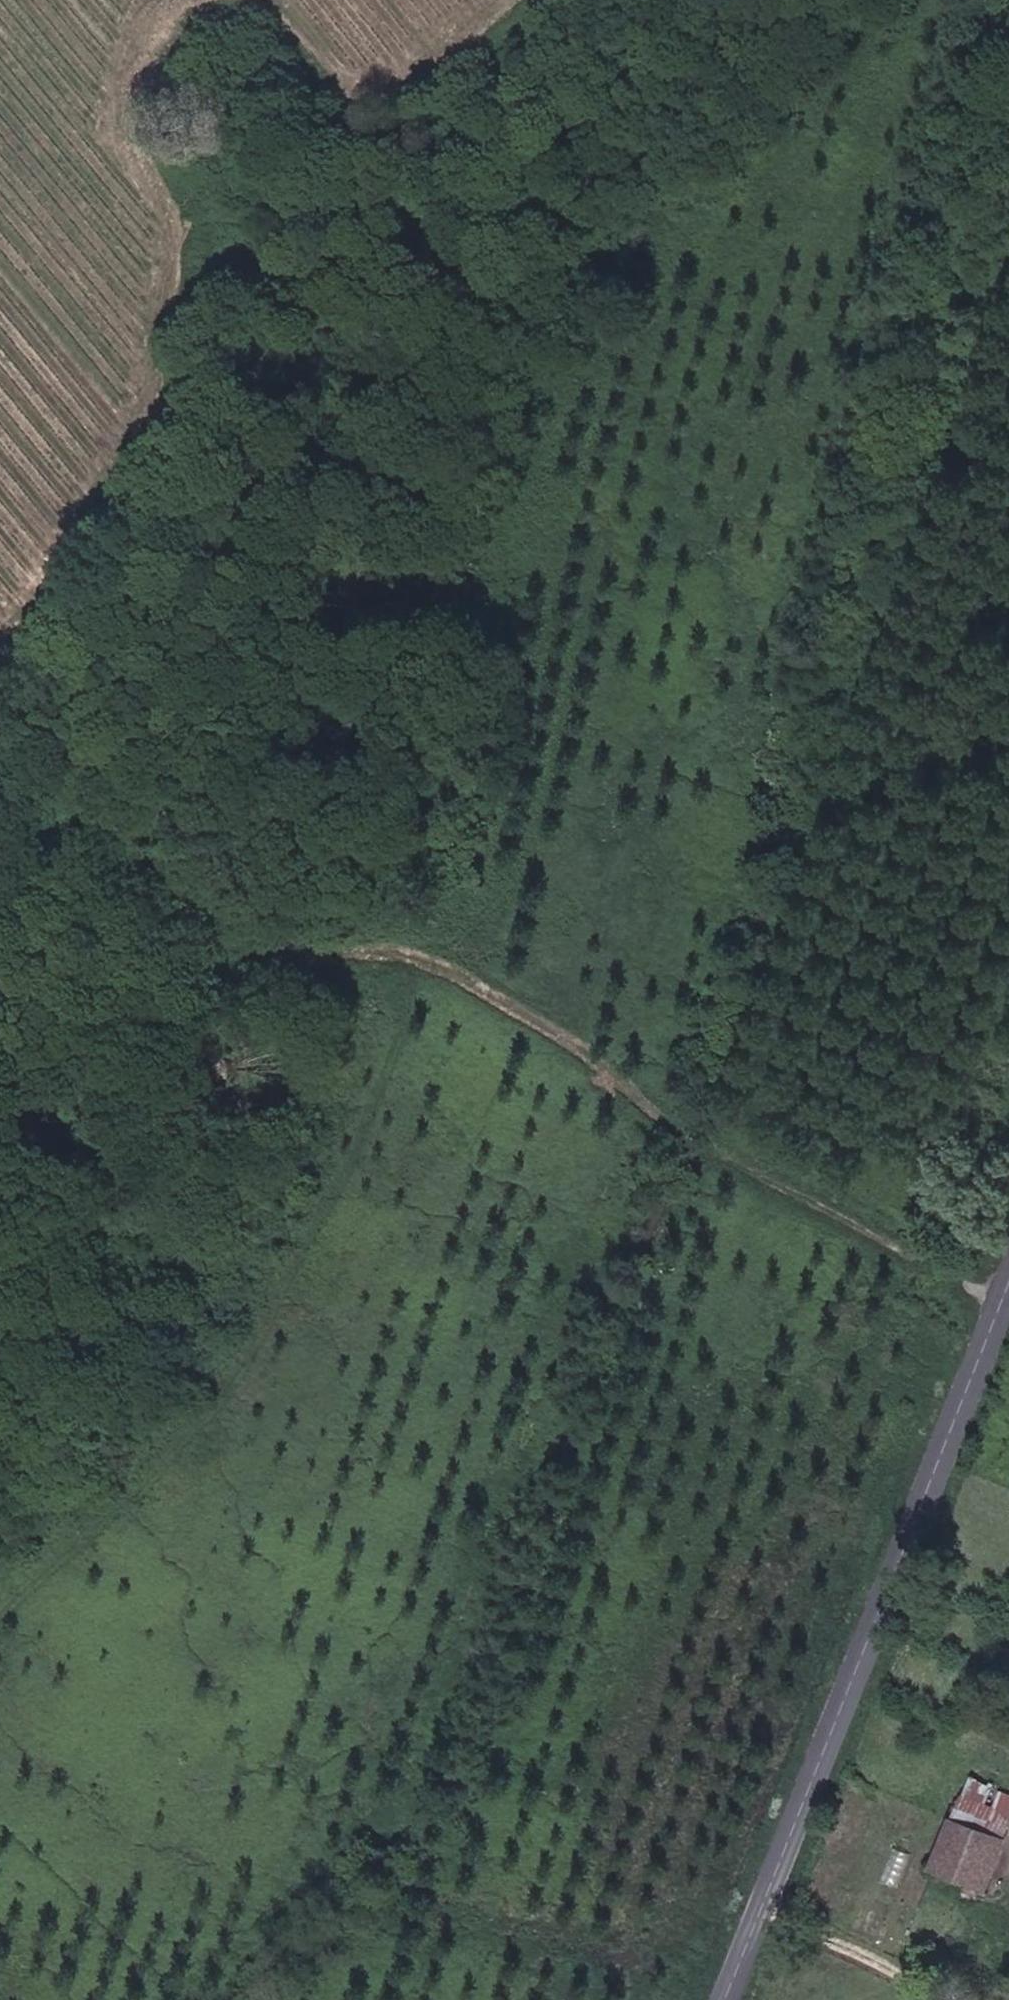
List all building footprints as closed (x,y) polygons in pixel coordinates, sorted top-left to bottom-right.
[(953,1814),(948,1823),(934,1864),(987,1881),(1005,1832),(953,1814)]
